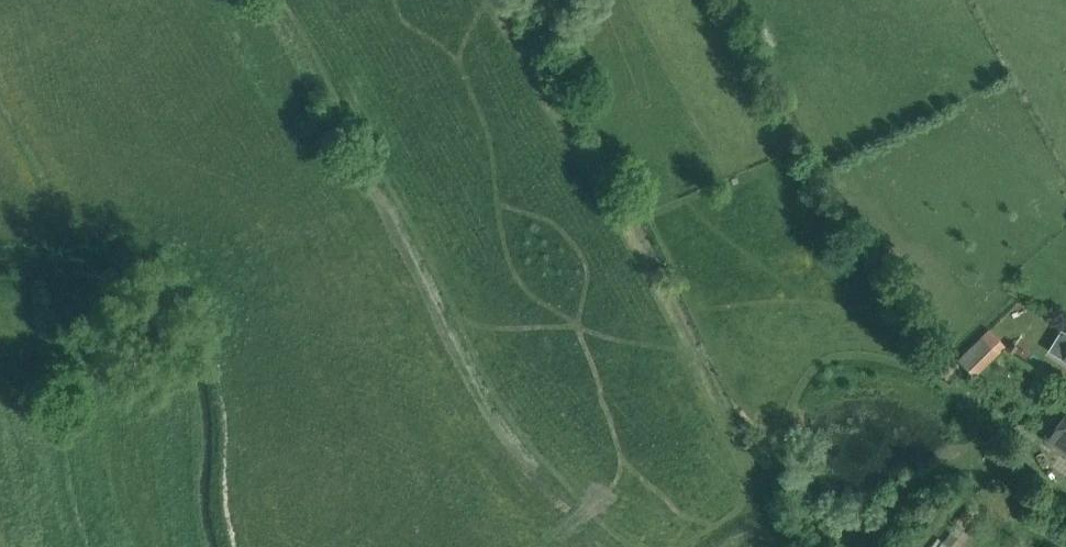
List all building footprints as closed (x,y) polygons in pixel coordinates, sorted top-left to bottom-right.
[(989,328),(959,359),(975,377),(1006,345),(989,328)] [(1046,441),(1065,455),(1065,413),(1046,441)]
